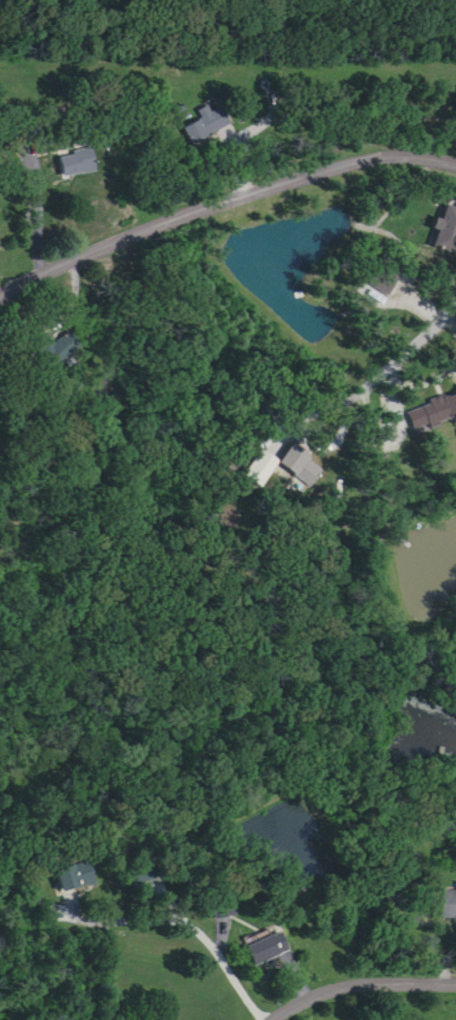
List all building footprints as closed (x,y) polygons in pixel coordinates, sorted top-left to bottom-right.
[(184,128),(192,145),(232,127),(223,108),(211,113),(208,107),(196,113),(200,121),(184,128)] [(94,150),(61,155),(64,178),(97,173),(94,150)] [(431,243),(451,250),(455,235),(455,211),(450,208),(445,220),(440,218),(431,243)] [(406,412),(413,434),(455,419),(455,396),(406,412)] [(310,462),(313,457),(295,445),(281,465),(313,488),(325,472),(310,462)] [(245,475),(262,488),(280,463),(264,450),(245,475)] [(57,871),(62,893),(95,885),(90,863),(57,871)] [(444,893),(444,922),(455,922),(455,893),(444,893)] [(248,948),(256,968),(291,953),(283,934),(248,948)]
